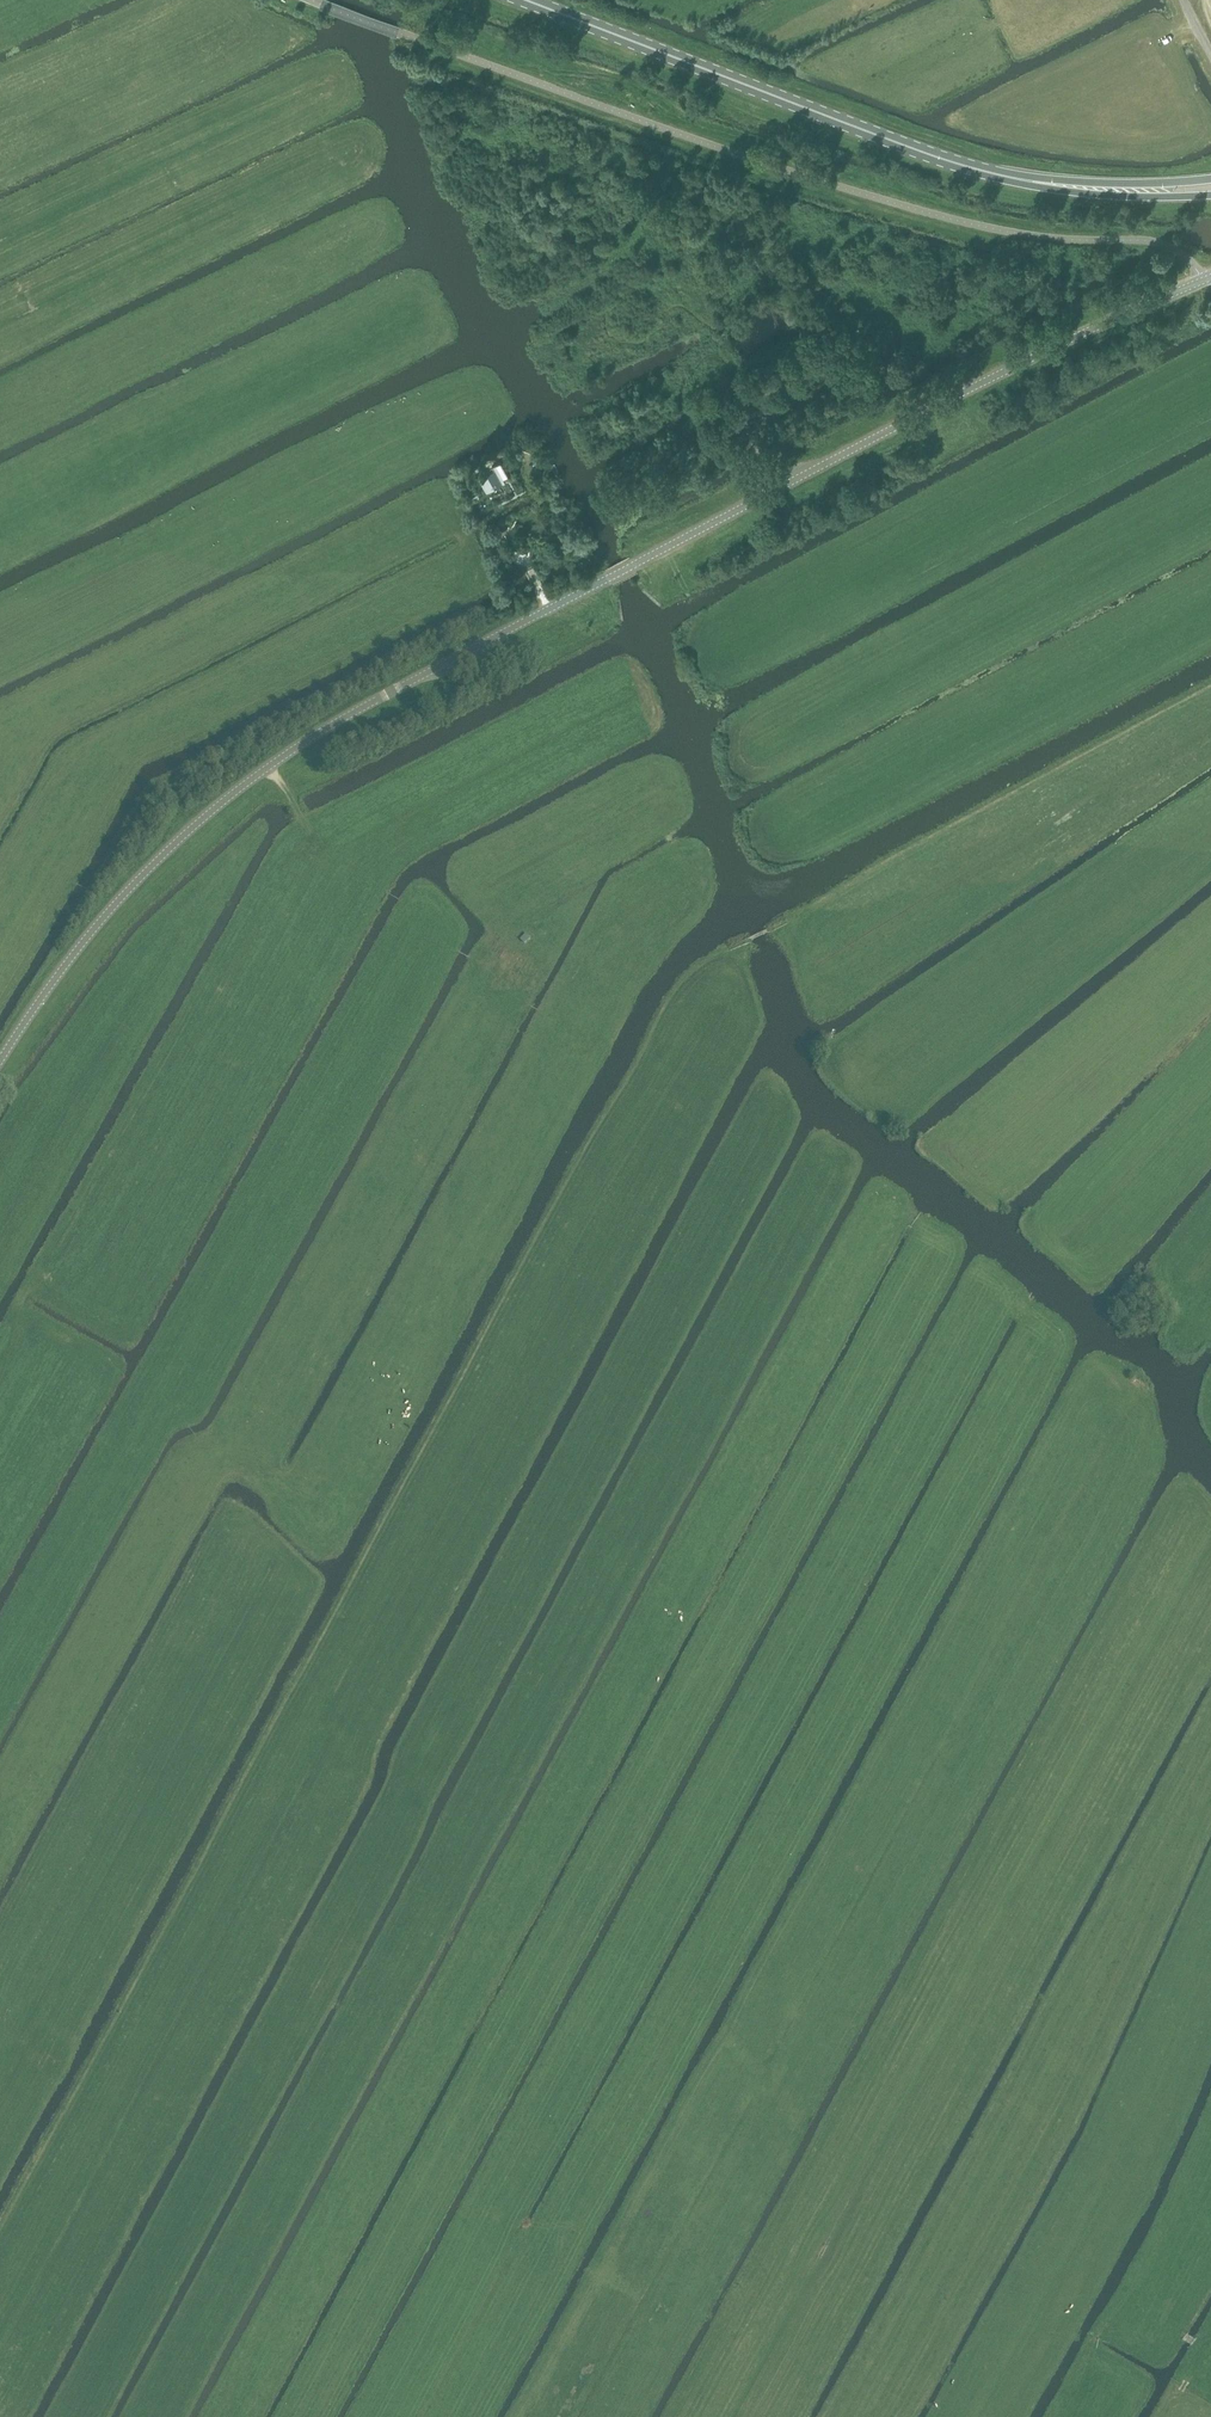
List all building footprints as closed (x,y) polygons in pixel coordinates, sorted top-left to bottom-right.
[(500,461),(492,466),(494,470),(500,480),(500,479),(503,478),(504,477),(508,475),(500,461)] [(494,470),(486,474),(494,488),(505,482),(505,481),(502,482),(500,479),(500,480),(494,470)] [(486,474),(479,478),(486,491),(486,492),(494,488),(486,474)] [(519,942),(524,946),(530,941),(525,936),(519,942)]
